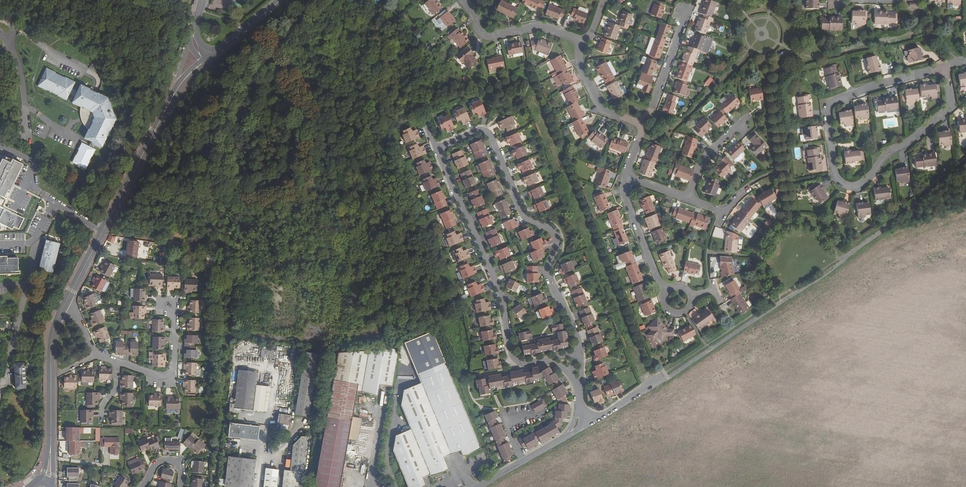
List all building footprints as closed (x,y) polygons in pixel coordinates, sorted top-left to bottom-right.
[(438,5),(436,2),(437,1),(436,0),(429,0),(424,4),(433,15),(441,9),(438,5)] [(528,7),(536,10),(538,6),(543,8),(545,2),(545,1),(542,0),(522,0),(521,4),(525,6),(526,5),(526,4),(529,6),(528,7)] [(661,18),(662,14),(661,14),(663,10),(663,11),(664,7),(665,3),(657,0),(655,4),(654,4),(651,14),(661,18)] [(711,15),(716,2),(710,0),(704,0),(703,2),(705,3),(702,9),(701,9),(699,13),(703,15),(711,17),(711,15)] [(819,3),(817,3),(817,0),(808,0),(806,0),(805,9),(818,10),(819,3)] [(496,10),(513,18),(518,9),(516,8),(501,1),(496,10)] [(545,13),(551,16),(554,16),(558,18),(559,15),(563,16),(565,10),(549,4),(545,13)] [(587,13),(578,10),(573,8),(570,15),(574,17),(573,19),(577,20),(581,22),(584,23),(587,13)] [(622,10),(619,18),(621,18),(620,21),(619,25),(620,26),(627,28),(632,14),(622,10)] [(450,18),(452,17),(447,11),(439,18),(442,22),(447,27),(453,22),(450,18)] [(857,14),(854,14),(852,14),(851,25),(856,25),(856,26),(857,26),(858,28),(861,28),(863,26),(864,26),(864,24),(866,24),(866,19),(864,19),(865,13),(865,12),(858,12),(857,14)] [(887,13),(883,13),(883,14),(881,14),(881,12),(875,12),(874,25),(887,26),(887,25),(894,25),(894,23),(894,18),(896,18),(896,13),(893,13),(893,15),(887,15),(887,13)] [(696,31),(705,34),(710,21),(712,22),(713,18),(711,17),(703,15),(701,18),(698,17),(694,30),(696,31)] [(829,30),(829,31),(841,31),(842,18),(835,18),(835,19),(833,19),(833,18),(830,18),(829,21),(823,21),(824,18),(820,18),(820,23),(822,23),(822,28),(822,30),(829,30)] [(619,29),(620,26),(619,25),(609,21),(607,25),(609,26),(607,31),(606,30),(604,35),(615,39),(616,36),(619,29)] [(660,28),(656,39),(664,42),(668,32),(668,29),(669,30),(671,26),(669,25),(661,22),(659,27),(660,28)] [(463,34),(461,31),(460,32),(457,28),(447,37),(450,40),(453,38),(461,48),(469,41),(466,37),(466,38),(463,34)] [(705,34),(696,31),(695,34),(693,38),(694,38),(693,41),(692,40),(691,40),(689,47),(697,49),(702,51),(707,37),(706,36),(707,35),(705,34)] [(651,37),(645,53),(649,55),(655,38),(651,37)] [(610,44),(611,41),(602,38),(597,50),(607,54),(610,44)] [(655,38),(649,55),(659,58),(665,42),(664,42),(656,39),(655,38)] [(530,41),(532,46),(532,50),(535,49),(548,55),(552,46),(545,43),(538,40),(530,41)] [(516,45),(515,43),(509,45),(510,46),(507,47),(508,55),(522,52),(521,44),(516,45)] [(690,66),(692,67),(695,58),(697,54),(698,50),(697,49),(689,47),(688,46),(686,52),(685,51),(684,55),(683,57),(681,63),(690,66)] [(477,62),(472,55),(471,56),(469,53),(471,52),(467,47),(455,56),(462,63),(463,62),(468,69),(477,62)] [(921,55),(920,51),(919,48),(909,51),(910,56),(908,56),(909,57),(908,58),(909,62),(910,62),(911,64),(925,60),(923,54),(921,55)] [(502,56),(495,58),(495,59),(492,60),(487,61),(489,70),(504,67),(502,56)] [(567,70),(559,56),(551,61),(555,70),(558,75),(566,70),(567,70)] [(877,66),(876,62),(875,58),(870,59),(869,57),(866,58),(867,60),(866,60),(867,65),(866,66),(868,75),(881,72),(879,65),(877,66)] [(307,69),(292,58),(288,63),(303,74),(307,69)] [(645,64),(642,72),(645,73),(651,75),(657,61),(647,58),(645,64)] [(595,67),(599,74),(601,74),(603,76),(606,83),(615,78),(614,77),(606,62),(605,61),(595,67)] [(681,63),(676,78),(685,81),(686,79),(690,66),(681,63)] [(825,77),(824,77),(828,90),(840,86),(839,80),(837,80),(837,78),(838,78),(837,74),(835,74),(833,69),(836,68),(835,65),(829,67),(830,68),(825,70),(823,70),(825,77)] [(348,90),(348,91),(351,86),(326,67),(322,71),(348,90)] [(95,142),(94,144),(102,147),(106,139),(105,138),(110,130),(110,131),(115,120),(108,99),(98,93),(97,94),(92,92),(89,90),(89,89),(81,85),(78,92),(72,89),(75,83),(66,78),(66,79),(55,73),(47,68),(37,86),(46,91),(47,90),(58,96),(57,96),(66,100),(69,94),(75,97),(72,103),(81,108),(81,107),(84,108),(85,111),(83,115),(83,117),(84,120),(85,123),(90,125),(90,127),(89,130),(88,130),(84,138),(89,141),(91,142),(92,142),(92,141),(95,142)] [(566,70),(558,75),(557,75),(561,84),(564,82),(565,86),(573,81),(572,78),(570,78),(568,75),(566,70)] [(652,80),(653,76),(651,75),(645,73),(643,77),(640,76),(637,83),(644,86),(643,89),(643,90),(648,92),(653,80),(652,80)] [(961,76),(958,77),(959,88),(964,87),(964,88),(965,88),(965,73),(964,74),(964,76),(961,76)] [(323,78),(321,80),(343,96),(346,94),(323,77),(323,78)] [(623,94),(620,88),(616,81),(613,83),(607,86),(612,96),(614,95),(616,98),(623,94)] [(676,85),(675,88),(673,92),(683,95),(687,85),(676,81),(675,85),(676,85)] [(926,87),(926,85),(919,86),(921,99),(930,98),(931,102),(937,101),(936,94),(938,93),(938,87),(935,88),(934,86),(931,87),(931,86),(926,87)] [(564,94),(570,105),(576,102),(579,101),(577,96),(575,93),(576,93),(574,89),(564,94)] [(759,100),(759,101),(763,100),(761,89),(749,91),(751,101),(756,100),(759,100)] [(917,92),(914,93),(910,93),(910,91),(904,92),(906,106),(907,106),(908,107),(912,106),(913,105),(914,105),(914,104),(918,103),(917,92)] [(670,94),(665,106),(665,107),(664,107),(662,111),(672,115),(676,104),(675,103),(677,97),(670,94)] [(719,107),(725,114),(728,111),(729,112),(735,107),(735,106),(736,105),(736,106),(740,102),(732,94),(720,105),(719,107)] [(798,106),(796,107),(798,119),(811,117),(810,111),(809,111),(808,109),(810,109),(809,105),(807,105),(806,99),(809,99),(809,96),(803,97),(803,98),(798,99),(796,99),(798,106)] [(886,100),(886,99),(882,99),(882,102),(877,102),(877,99),(874,100),(874,106),(876,105),(877,110),(877,112),(883,112),(883,113),(897,111),(895,98),(889,99),(889,100),(886,100)] [(479,116),(485,113),(479,100),(471,103),(472,106),(468,107),(471,114),(475,112),(475,113),(478,112),(479,116)] [(566,107),(574,122),(581,118),(585,116),(584,112),(582,113),(576,102),(570,105),(567,107),(566,107)] [(867,104),(860,106),(860,108),(857,108),(853,109),(855,120),(860,119),(860,120),(861,120),(862,121),(866,121),(867,119),(868,119),(867,104)] [(469,120),(463,107),(455,110),(456,113),(452,114),(456,121),(459,119),(460,120),(462,119),(463,123),(469,120)] [(844,114),(841,114),(838,114),(839,126),(844,125),(844,126),(846,126),(847,127),(850,127),(851,125),(852,125),(851,111),(844,111),(844,114)] [(717,128),(721,124),(723,122),(724,123),(727,120),(719,112),(717,113),(710,120),(717,128)] [(453,128),(447,114),(439,118),(440,120),(436,122),(440,129),(443,127),(444,128),(446,127),(447,130),(453,128)] [(514,125),(510,117),(497,123),(500,129),(503,127),(504,130),(505,129),(507,133),(514,129),(512,126),(514,125)] [(574,122),(572,123),(579,136),(589,131),(581,118),(574,122)] [(701,137),(707,131),(706,130),(708,129),(711,126),(704,118),(695,126),(697,127),(694,130),(701,137)] [(964,120),(958,121),(959,133),(965,132),(965,121),(964,121),(964,120)] [(332,124),(336,140),(345,138),(341,122),(332,124)] [(402,134),(406,143),(419,137),(416,131),(413,132),(412,130),(411,130),(409,127),(402,130),(404,134),(402,134)] [(815,134),(817,134),(816,127),(802,129),(802,131),(801,132),(801,135),(802,136),(803,136),(803,137),(804,137),(805,141),(805,142),(816,140),(815,137),(815,134)] [(597,133),(594,130),(589,137),(592,139),(591,141),(601,148),(608,139),(604,136),(603,137),(601,136),(602,135),(598,132),(597,133)] [(947,132),(943,132),(944,134),(940,134),(937,135),(938,146),(943,145),(943,146),(944,146),(945,147),(949,147),(950,146),(951,145),(950,131),(947,132)] [(508,141),(509,143),(511,146),(520,142),(516,133),(504,139),(506,142),(508,141)] [(755,145),(754,146),(749,150),(756,157),(767,147),(756,135),(751,139),(755,145)] [(687,136),(681,154),(691,158),(694,150),(694,149),(695,149),(696,144),(695,144),(697,140),(687,136)] [(612,138),(609,147),(620,151),(625,153),(628,143),(618,139),(617,141),(616,140),(612,138)] [(469,144),(473,152),(476,159),(485,155),(482,148),(483,148),(482,146),(481,143),(479,139),(469,144)] [(658,160),(662,147),(659,146),(652,143),(650,147),(650,150),(649,149),(646,155),(647,156),(645,160),(654,163),(656,164),(658,160)] [(733,161),(742,153),(745,150),(738,143),(727,153),(733,161)] [(408,151),(412,159),(425,154),(423,148),(419,149),(418,147),(417,147),(416,144),(409,147),(410,151),(408,151)] [(514,154),(515,156),(516,160),(526,155),(522,146),(509,152),(511,156),(514,154)] [(808,159),(806,159),(808,172),(821,170),(820,164),(819,164),(819,162),(820,162),(819,158),(817,158),(817,152),(819,152),(819,148),(813,149),(813,151),(808,152),(807,152),(808,159)] [(468,166),(464,156),(461,150),(451,155),(454,161),(453,161),(454,163),(456,166),(458,170),(468,166)] [(858,152),(854,153),(850,154),(849,152),(843,153),(844,166),(854,164),(853,163),(859,162),(859,161),(859,158),(862,157),(862,154),(858,155),(858,153),(858,152)] [(743,155),(742,153),(733,161),(735,163),(737,163),(737,162),(739,162),(742,159),(743,157),(744,157),(744,155),(743,155)] [(926,156),(926,155),(922,155),(922,157),(916,158),(916,155),(912,156),(913,161),(915,161),(916,166),(916,168),(923,167),(923,168),(936,167),(934,154),(931,154),(928,155),(928,156),(926,156)] [(722,162),(718,166),(720,168),(719,169),(715,173),(720,178),(721,177),(722,178),(728,173),(731,171),(729,169),(733,165),(725,157),(721,161),(722,162)] [(477,164),(481,172),(484,179),(493,175),(491,168),(490,166),(489,164),(487,159),(477,164)] [(528,159),(516,165),(517,169),(520,168),(521,170),(522,173),(532,168),(528,159)] [(2,197),(7,199),(23,166),(13,161),(11,164),(2,160),(0,164),(0,201),(2,197)] [(415,168),(418,176),(432,170),(429,164),(426,165),(425,163),(424,164),(423,160),(415,163),(417,167),(415,168)] [(649,178),(654,163),(645,160),(644,160),(639,174),(649,178)] [(690,181),(693,171),(676,164),(673,171),(673,172),(677,174),(676,176),(690,181)] [(608,176),(609,171),(603,168),(601,173),(599,172),(598,175),(594,185),(604,189),(606,184),(606,182),(609,176),(608,176)] [(895,172),(896,183),(900,183),(901,184),(902,184),(903,185),(906,184),(907,183),(909,183),(907,168),(905,169),(901,169),(901,171),(897,172),(895,172)] [(462,182),(463,184),(465,189),(475,184),(472,176),(469,169),(459,174),(462,180),(461,180),(462,182)] [(525,181),(526,183),(527,187),(537,182),(533,173),(521,179),(522,182),(525,181)] [(425,192),(438,186),(436,179),(432,181),(431,179),(430,179),(429,175),(422,178),(423,182),(421,183),(425,192)] [(708,182),(707,187),(708,187),(707,190),(706,189),(704,193),(715,198),(719,186),(718,185),(719,181),(712,178),(710,183),(708,182)] [(499,187),(498,186),(497,183),(498,183),(496,179),(486,184),(489,192),(492,198),(501,194),(498,188),(499,187)] [(819,186),(818,186),(816,188),(814,186),(814,185),(808,189),(810,192),(808,193),(814,201),(815,200),(819,205),(826,199),(824,196),(822,193),(823,192),(821,188),(819,186)] [(532,195),(532,197),(534,200),(543,196),(539,187),(527,192),(529,197),(532,195)] [(470,199),(471,201),(472,204),(471,204),(473,208),(483,204),(480,195),(477,189),(468,193),(471,199),(470,199)] [(880,190),(879,189),(876,189),(873,190),(874,203),(884,202),(884,200),(890,199),(888,189),(884,190),(880,190)] [(437,210),(446,206),(444,199),(443,197),(442,195),(440,190),(430,195),(437,210)] [(770,191),(765,194),(762,196),(757,199),(762,208),(764,207),(776,200),(770,191)] [(608,208),(606,203),(605,201),(606,200),(603,193),(602,193),(601,192),(594,195),(595,196),(593,197),(597,205),(598,205),(600,211),(608,208)] [(639,204),(641,209),(642,209),(643,211),(644,215),(655,211),(649,196),(639,200),(641,203),(639,204)] [(507,205),(506,203),(504,199),(494,203),(497,211),(500,218),(510,214),(507,208),(508,207),(507,205)] [(544,200),(533,205),(534,210),(537,209),(537,210),(539,213),(548,209),(544,200)] [(741,214),(750,221),(760,208),(752,200),(741,214)] [(846,203),(844,202),(843,205),(840,204),(837,203),(834,214),(838,215),(838,216),(840,216),(841,218),(843,218),(845,218),(847,218),(850,204),(846,203)] [(862,205),(862,203),(859,203),(855,204),(857,218),(859,218),(860,219),(864,218),(865,217),(865,216),(870,215),(868,204),(866,205),(862,205)] [(478,220),(479,221),(480,224),(482,228),(492,224),(488,215),(486,208),(476,213),(479,219),(478,220)] [(27,209),(23,218),(31,221),(34,212),(27,209)] [(451,213),(452,213),(450,209),(441,214),(447,229),(456,225),(453,218),(453,216),(451,213)] [(619,218),(620,217),(617,209),(607,213),(614,231),(621,228),(623,227),(621,223),(622,223),(621,219),(620,219),(619,218)] [(675,219),(690,224),(693,215),(693,214),(686,211),(685,212),(683,211),(683,210),(678,209),(678,210),(675,209),(672,216),(675,217),(675,219)] [(741,214),(739,217),(741,219),(736,224),(735,222),(731,227),(732,227),(736,230),(741,234),(751,222),(750,221),(741,214)] [(649,226),(647,227),(649,230),(660,226),(655,215),(645,218),(649,226)] [(690,224),(689,226),(693,228),(694,226),(704,230),(708,219),(700,216),(699,218),(696,217),(693,215),(690,224)] [(504,222),(508,230),(520,226),(518,222),(516,223),(515,221),(514,218),(504,222)] [(518,232),(521,241),(533,236),(531,231),(529,232),(528,230),(527,227),(518,232)] [(487,241),(488,243),(490,248),(501,244),(497,235),(494,228),(484,233),(487,238),(486,239),(487,241)] [(625,237),(621,228),(614,231),(613,231),(619,245),(627,242),(625,237)] [(667,240),(662,228),(651,233),(653,236),(654,236),(657,244),(667,240)] [(445,238),(448,247),(462,241),(459,235),(456,236),(455,234),(454,235),(452,231),(445,234),(447,238),(445,238)] [(726,248),(724,248),(723,252),(736,254),(739,241),(740,237),(732,234),(730,241),(728,241),(726,248)] [(534,251),(540,248),(546,246),(545,242),(542,243),(541,241),(540,238),(530,242),(534,251)] [(53,274),(59,243),(44,240),(38,271),(53,274)] [(139,242),(129,241),(126,257),(136,259),(139,242)] [(452,254),(456,262),(469,257),(467,250),(463,252),(462,250),(461,250),(460,247),(453,250),(454,253),(452,254)] [(497,254),(498,256),(500,260),(509,256),(506,247),(493,252),(495,256),(497,254)] [(542,259),(541,256),(540,254),(542,253),(540,248),(534,251),(528,253),(532,262),(542,259)] [(633,258),(632,255),(630,251),(619,255),(622,263),(626,262),(627,266),(636,263),(634,258),(633,258)] [(663,262),(662,262),(665,269),(667,268),(669,274),(677,271),(673,261),(669,252),(661,255),(663,262)] [(722,279),(734,276),(733,268),(731,268),(731,263),(731,258),(720,258),(720,266),(721,270),(722,270),(723,273),(721,274),(722,279)] [(11,274),(11,261),(5,261),(1,261),(1,260),(0,260),(0,274),(11,274)] [(503,269),(504,271),(505,274),(514,270),(511,261),(499,265),(501,270),(503,269)] [(559,270),(561,274),(573,270),(569,261),(560,264),(561,267),(562,269),(559,270)] [(102,269),(100,268),(98,272),(109,278),(115,267),(107,262),(104,267),(102,269)] [(462,279),(476,273),(473,267),(470,269),(469,266),(468,267),(466,263),(459,266),(461,270),(459,270),(462,279)] [(627,266),(626,267),(632,285),(642,281),(636,263),(627,266)] [(691,274),(690,275),(695,276),(695,274),(698,275),(700,266),(686,263),(684,272),(688,273),(691,274)] [(537,278),(537,275),(537,273),(536,273),(536,266),(526,266),(526,283),(537,283),(537,278)] [(569,287),(578,283),(575,274),(563,279),(565,283),(567,282),(567,283),(569,287)] [(159,285),(159,287),(163,287),(163,275),(151,275),(150,285),(156,285),(159,285)] [(95,276),(93,279),(95,280),(93,282),(91,287),(101,292),(106,282),(95,276)] [(166,291),(170,291),(170,288),(173,289),(179,289),(180,279),(167,278),(166,291)] [(519,284),(507,278),(505,282),(507,283),(506,285),(505,288),(514,293),(519,284)] [(188,290),(191,290),(197,290),(197,280),(185,279),(184,292),(188,292),(188,290)] [(467,288),(470,297),(484,291),(481,285),(478,286),(477,284),(476,285),(474,281),(467,284),(469,288),(467,288)] [(726,287),(728,291),(731,295),(730,296),(732,300),(740,295),(738,291),(739,290),(739,289),(734,282),(726,287)] [(633,288),(638,303),(650,298),(648,294),(646,295),(643,288),(645,288),(644,284),(633,288)] [(573,298),(574,299),(575,302),(574,302),(576,307),(586,303),(580,287),(571,291),(574,297),(573,298)] [(147,301),(147,297),(145,297),(145,294),(145,289),(143,288),(136,288),(135,288),(134,301),(147,301)] [(534,306),(547,301),(545,298),(543,299),(542,296),(540,293),(530,298),(534,306)] [(731,300),(738,311),(740,310),(743,315),(750,310),(740,295),(732,300),(731,300)] [(100,305),(96,296),(86,300),(89,306),(90,308),(88,309),(90,313),(101,308),(100,305)] [(474,303),(476,313),(490,310),(489,303),(485,303),(485,301),(484,302),(483,298),(476,299),(476,303),(474,303)] [(191,300),(191,306),(191,309),(189,309),(189,313),(201,313),(201,301),(191,300)] [(655,313),(653,308),(652,305),(653,305),(652,301),(649,302),(645,304),(641,305),(645,317),(655,313)] [(516,307),(514,308),(512,310),(518,318),(526,313),(524,311),(518,302),(514,305),(516,307)] [(144,319),(144,313),(144,310),(146,310),(146,306),(134,306),(133,318),(134,318),(134,321),(137,321),(137,320),(137,318),(142,319),(144,319)] [(537,310),(541,319),(553,314),(551,310),(549,311),(548,309),(547,306),(537,310)] [(581,317),(582,319),(583,322),(585,326),(595,322),(589,307),(579,311),(582,317),(581,317)] [(701,316),(700,315),(694,319),(702,329),(709,324),(708,322),(713,319),(707,311),(704,314),(701,316)] [(92,316),(94,321),(95,324),(94,324),(95,328),(107,323),(102,312),(92,316)] [(477,317),(479,327),(493,324),(492,320),(489,321),(489,319),(488,315),(477,317)] [(191,318),(191,323),(191,327),(189,327),(189,331),(202,331),(202,318),(191,318)] [(163,328),(163,326),(163,320),(152,319),(152,332),(164,332),(164,328),(163,328)] [(664,328),(665,327),(657,319),(648,328),(651,332),(647,336),(653,342),(656,339),(660,343),(667,336),(673,337),(674,330),(668,330),(666,329),(665,329),(664,328)] [(538,352),(546,351),(565,347),(566,347),(565,339),(566,338),(565,331),(564,331),(562,324),(550,326),(551,333),(557,332),(558,340),(558,341),(551,342),(551,341),(551,337),(533,340),(534,343),(534,344),(527,346),(526,344),(527,344),(526,339),(530,338),(529,331),(519,333),(520,340),(521,340),(523,355),(524,354),(538,352)] [(589,338),(589,339),(591,342),(590,342),(592,346),(602,342),(596,327),(587,330),(590,337),(589,338)] [(683,342),(696,336),(692,328),(689,329),(688,327),(678,332),(683,342)] [(96,332),(97,337),(99,336),(101,339),(102,343),(112,339),(107,328),(96,332)] [(480,332),(482,341),(495,338),(495,335),(492,335),(491,333),(491,330),(480,332)] [(465,456),(481,449),(431,332),(404,343),(411,360),(415,363),(413,366),(421,383),(404,391),(402,406),(411,430),(396,436),(394,452),(408,486),(422,486),(421,485),(425,484),(422,478),(429,475),(430,478),(445,471),(444,469),(447,468),(443,458),(460,451),(462,455),(465,454),(465,456)] [(164,348),(164,342),(164,340),(166,340),(166,335),(153,335),(153,348),(164,348)] [(188,347),(190,347),(198,347),(198,344),(201,344),(201,336),(190,335),(190,339),(188,339),(188,347)] [(116,340),(116,350),(119,350),(119,353),(127,353),(127,351),(127,343),(124,343),(124,340),(116,340)] [(127,351),(130,351),(134,351),(134,353),(138,354),(138,341),(130,341),(130,343),(127,343),(127,351)] [(485,356),(498,353),(497,349),(494,350),(494,348),(493,344),(483,346),(485,356)] [(594,350),(595,354),(596,356),(593,357),(595,361),(607,356),(603,346),(594,350)] [(198,347),(190,347),(190,354),(188,354),(188,358),(201,358),(201,351),(199,351),(199,347),(198,347)] [(271,350),(261,349),(261,357),(273,358),(274,350),(271,350)] [(357,392),(369,394),(373,394),(374,395),(374,392),(378,393),(379,385),(383,386),(392,388),(397,356),(394,349),(338,353),(314,486),(340,486),(357,392)] [(153,353),(153,358),(153,365),(165,366),(166,362),(164,362),(164,359),(164,353),(157,353),(153,353)] [(305,353),(295,415),(308,417),(318,355),(305,353)] [(497,364),(497,362),(496,358),(485,360),(487,369),(501,367),(500,363),(497,364)] [(185,368),(185,370),(185,375),(195,375),(196,363),(183,363),(183,367),(185,368)] [(594,380),(599,378),(608,374),(605,366),(603,366),(601,363),(594,365),(596,369),(595,370),(595,372),(592,373),(594,380)] [(16,389),(25,388),(24,364),(14,364),(16,389)] [(283,365),(279,394),(281,395),(280,399),(287,400),(290,375),(287,375),(288,365),(283,365)] [(112,369),(106,369),(103,368),(103,367),(99,367),(99,371),(99,378),(99,379),(111,379),(112,369)] [(503,374),(487,377),(488,386),(484,386),(483,379),(475,380),(476,388),(478,388),(479,395),(491,392),(491,388),(503,386),(503,387),(511,385),(511,384),(525,382),(533,381),(532,380),(544,378),(544,377),(547,376),(551,384),(553,383),(555,386),(558,384),(556,381),(558,380),(554,373),(552,374),(549,367),(542,371),(541,368),(538,369),(538,367),(536,367),(529,369),(530,372),(531,372),(531,374),(523,375),(522,370),(510,372),(511,377),(503,379),(502,377),(504,377),(503,374)] [(89,372),(86,372),(80,372),(80,383),(93,383),(93,370),(89,370),(89,372)] [(266,387),(256,386),(247,385),(248,371),(239,370),(235,399),(231,399),(229,412),(239,413),(239,410),(253,411),(253,410),(263,412),(266,387)] [(247,385),(256,386),(257,372),(248,371),(247,385)] [(63,382),(63,387),(63,388),(76,388),(76,376),(72,376),(72,378),(69,378),(63,378),(63,382)] [(121,376),(121,381),(121,384),(120,384),(119,388),(132,388),(132,376),(121,376)] [(185,384),(185,387),(185,393),(195,393),(196,381),(183,380),(183,384),(185,384)] [(602,386),(606,395),(613,393),(615,393),(618,391),(618,392),(622,391),(618,380),(602,386)] [(559,386),(556,388),(552,390),(558,401),(557,410),(555,411),(554,420),(552,421),(553,423),(535,433),(534,432),(519,441),(523,447),(526,446),(527,449),(537,444),(535,440),(538,439),(540,443),(558,433),(559,433),(556,428),(562,425),(562,418),(566,419),(567,412),(569,412),(569,405),(566,404),(566,400),(564,396),(567,394),(562,385),(559,386)] [(599,399),(600,402),(603,401),(599,388),(590,391),(593,401),(597,400),(599,399)] [(97,397),(99,397),(99,393),(93,393),(87,393),(87,405),(97,405),(97,400),(97,397)] [(121,398),(121,400),(121,406),(131,406),(131,394),(119,393),(119,398),(121,398)] [(156,395),(154,396),(148,396),(148,397),(148,406),(160,406),(160,393),(156,393),(156,395)] [(170,398),(170,396),(166,396),(166,409),(178,409),(178,403),(178,399),(173,398),(170,398)] [(530,405),(534,412),(546,405),(542,399),(530,405)] [(281,412),(290,413),(291,404),(281,404),(281,412)] [(91,423),(91,417),(91,414),(93,414),(93,411),(81,410),(81,423),(91,423)] [(112,423),(122,423),(123,411),(109,411),(109,415),(111,415),(111,417),(111,423),(112,423)] [(499,423),(497,424),(494,418),(497,417),(494,411),(484,415),(504,462),(511,459),(509,456),(513,455),(507,442),(504,443),(501,437),(505,436),(499,423)] [(288,425),(290,415),(278,414),(276,423),(278,424),(288,425)] [(228,437),(258,441),(259,427),(230,423),(228,437)] [(190,449),(192,447),(197,442),(190,436),(183,445),(186,447),(187,446),(190,449)] [(301,472),(303,472),(307,437),(300,437),(293,444),(291,471),(284,470),(282,486),(295,486),(297,472),(301,472)] [(147,441),(150,448),(151,451),(156,449),(157,450),(160,448),(155,438),(147,441)] [(110,455),(119,455),(119,439),(104,439),(104,447),(110,447),(110,455)] [(150,448),(147,441),(146,439),(137,443),(142,453),(146,451),(145,451),(150,448)] [(197,442),(192,447),(196,451),(197,450),(200,453),(207,445),(200,439),(197,442)] [(180,449),(180,442),(176,443),(176,441),(165,442),(165,450),(171,450),(171,451),(176,451),(176,450),(180,449)] [(69,455),(79,455),(79,442),(69,442),(69,455)] [(136,472),(139,471),(143,469),(142,468),(146,467),(141,457),(138,458),(139,461),(129,466),(133,475),(137,473),(136,472)] [(228,457),(225,486),(234,486),(252,486),(255,460),(228,457)] [(128,462),(129,466),(139,461),(138,458),(137,458),(128,462)] [(192,472),(203,473),(204,461),(194,460),(194,467),(192,467),(192,472)] [(68,480),(76,480),(76,477),(78,477),(78,468),(66,468),(66,472),(65,472),(64,471),(63,471),(63,472),(63,473),(63,474),(64,474),(65,474),(66,473),(66,477),(68,477),(68,480)] [(163,478),(162,482),(168,483),(169,479),(171,480),(173,472),(170,471),(168,471),(168,469),(163,468),(161,478),(163,478)] [(265,468),(263,486),(275,486),(277,470),(265,468)] [(115,486),(124,486),(128,482),(120,477),(113,486),(114,486),(115,486)] [(202,479),(193,478),(193,483),(193,486),(192,486),(191,486),(202,486),(202,479)]
